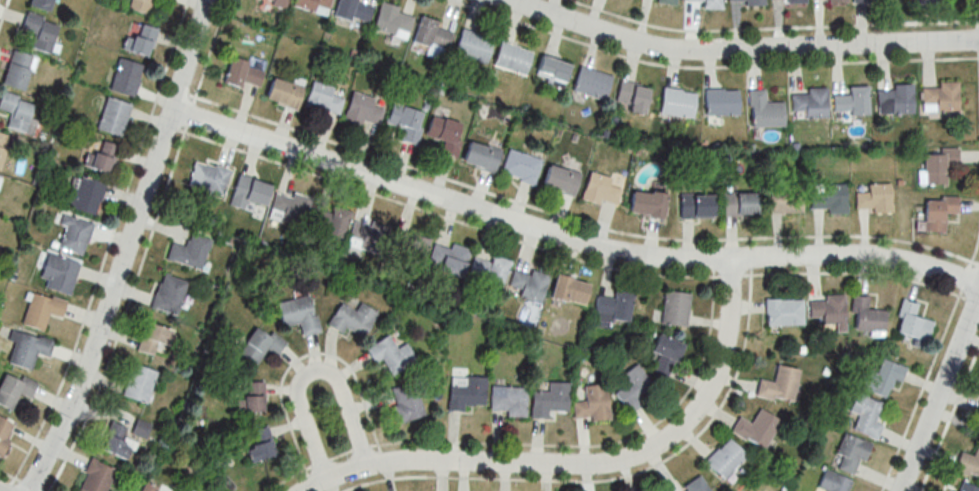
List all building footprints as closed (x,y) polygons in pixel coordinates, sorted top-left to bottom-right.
[(31,8),(51,11),(53,0),(32,0),(31,8)] [(128,8),(149,15),(153,3),(163,6),(165,0),(130,0),(128,8)] [(293,7),(327,16),(331,0),(295,0),(293,7)] [(334,15),(367,25),(373,6),(357,1),(357,0),(338,0),(334,15)] [(722,0),(686,0),(703,1),(703,9),(722,9),(722,0)] [(408,39),(414,14),(398,10),(399,6),(380,2),(374,32),(408,39)] [(32,47),(50,53),(59,23),(27,13),(22,29),(36,34),(32,47)] [(438,27),(439,22),(421,16),(412,43),(447,54),(454,32),(438,27)] [(158,29),(141,23),(136,38),(127,35),(123,48),(147,57),(158,29)] [(453,59),(485,68),(493,38),(462,29),(453,59)] [(493,65),(524,76),(533,52),(501,40),(493,65)] [(35,56),(11,50),(2,85),(26,91),(35,56)] [(144,65),(119,58),(109,90),(134,97),(144,65)] [(536,77),(567,81),(570,62),(539,58),(536,77)] [(227,85),(261,88),(264,63),(229,60),(227,85)] [(573,92),(605,100),(612,75),(580,66),(573,92)] [(298,110),(305,87),(273,77),(266,100),(298,110)] [(628,110),(643,115),(651,89),(622,79),(614,102),(629,106),(628,110)] [(304,107),(338,118),(344,99),(332,95),(334,88),(312,81),(304,107)] [(959,82),(938,82),(938,88),(921,88),(921,113),(959,113),(959,82)] [(878,115),(913,115),(913,86),(878,86),(878,115)] [(692,118),(696,92),(660,87),(657,114),(692,118)] [(869,87),(850,87),(850,95),(833,95),(833,115),(869,115),(869,87)] [(792,94),(792,117),(827,117),(827,88),(807,88),(807,94),(792,94)] [(738,89),(705,89),(705,116),(738,116),(738,89)] [(784,126),(784,102),(765,102),(765,89),(749,90),(749,127),(784,126)] [(37,121),(29,119),(35,102),(2,92),(0,98),(0,110),(10,113),(6,128),(33,136),(37,121)] [(384,100),(351,93),(345,120),(378,127),(384,100)] [(132,105),(107,97),(96,129),(121,137),(132,105)] [(426,114),(393,103),(386,123),(405,130),(401,140),(415,145),(426,114)] [(441,153),(457,157),(465,124),(432,116),(427,137),(444,141),(441,153)] [(10,137),(0,134),(0,169),(10,137)] [(81,168),(108,176),(117,146),(100,140),(96,154),(87,151),(81,168)] [(494,173),(501,151),(469,141),(463,163),(494,173)] [(959,148),(940,149),(941,154),(923,155),(924,185),(948,184),(948,172),(959,172),(959,148)] [(535,184),(541,159),(507,150),(501,175),(535,184)] [(221,197),(230,171),(196,160),(187,186),(221,197)] [(542,188),(573,196),(580,173),(548,165),(542,188)] [(612,179),(589,172),(581,198),(615,208),(621,189),(610,185),(612,179)] [(97,216),(105,183),(72,175),(64,207),(97,216)] [(244,210),(246,202),(265,207),(271,183),(238,175),(230,206),(244,210)] [(848,214),(848,184),(812,184),(812,211),(828,211),(828,214),(848,214)] [(893,184),(870,184),(870,193),(857,193),(857,212),(893,212),(893,184)] [(770,188),(770,213),(803,213),(803,188),(770,188)] [(665,214),(663,191),(630,195),(632,218),(665,214)] [(293,192),(292,197),(276,192),(269,217),(304,228),(313,198),(293,192)] [(757,193),(724,193),(724,216),(757,216),(757,193)] [(680,218),(713,218),(713,195),(680,195),(680,218)] [(946,214),(959,214),(959,198),(926,198),(926,232),(946,233),(946,214)] [(351,212),(334,207),(332,213),(315,208),(309,229),(343,239),(351,212)] [(82,256),(93,225),(63,214),(59,226),(65,229),(58,248),(82,256)] [(383,255),(391,229),(355,219),(348,246),(383,255)] [(171,243),(166,260),(200,271),(210,239),(189,233),(185,247),(171,243)] [(429,240),(403,233),(396,257),(422,264),(429,240)] [(429,261),(439,264),(437,272),(462,279),(469,251),(434,242),(429,261)] [(70,295),(80,264),(49,253),(39,284),(70,295)] [(510,262),(493,256),(490,263),(474,257),(468,276),(502,287),(510,262)] [(518,297),(540,303),(548,275),(531,271),(530,274),(513,270),(509,286),(520,289),(518,297)] [(178,315),(187,280),(160,274),(152,308),(178,315)] [(589,284),(556,275),(550,297),(583,306),(589,284)] [(629,320),(632,293),(614,291),(614,298),(596,296),(594,316),(629,320)] [(687,327),(690,293),(665,291),(661,324),(687,327)] [(62,318),(66,302),(31,292),(22,325),(44,331),(49,314),(62,318)] [(284,327),(300,323),(303,336),(319,332),(311,295),(278,303),(284,327)] [(845,295),(824,295),(824,300),(810,301),(810,324),(822,324),(822,332),(845,331),(845,295)] [(886,332),(887,310),(869,309),(870,296),(855,296),(853,330),(886,332)] [(803,326),(803,299),(765,299),(765,326),(803,326)] [(934,321),(916,316),(919,304),(905,300),(896,332),(929,341),(934,321)] [(330,323),(363,340),(378,312),(360,303),(356,311),(340,303),(330,323)] [(154,356),(157,345),(168,348),(173,330),(147,323),(138,351),(154,356)] [(286,344),(257,325),(239,353),(257,365),(267,349),(278,356),(286,344)] [(49,358),(54,342),(17,331),(8,363),(32,370),(37,354),(49,358)] [(650,353),(658,356),(652,370),(670,378),(684,344),(659,333),(650,353)] [(396,348),(389,335),(366,347),(374,363),(383,358),(391,374),(416,362),(407,343),(396,348)] [(861,389),(893,399),(904,366),(883,359),(878,373),(867,369),(861,389)] [(148,404),(158,371),(133,363),(123,396),(148,404)] [(621,376),(627,383),(614,393),(630,413),(642,404),(637,398),(653,386),(637,364),(621,376)] [(799,369),(776,365),(773,382),(759,379),(755,395),(793,402),(799,369)] [(5,371),(0,385),(0,405),(14,410),(19,396),(32,400),(38,383),(5,371)] [(485,377),(449,376),(449,408),(485,409),(485,377)] [(265,382),(246,382),(246,412),(265,412),(265,382)] [(423,415),(412,382),(388,390),(399,423),(423,415)] [(568,410),(568,382),(548,382),(548,392),(532,392),(531,417),(548,418),(548,410),(568,410)] [(585,401),(572,402),(573,420),(609,418),(606,384),(584,386),(585,401)] [(525,417),(526,387),(491,386),(490,410),(506,411),(506,416),(525,417)] [(883,402),(857,393),(851,411),(859,414),(854,430),(878,438),(883,424),(876,422),(883,402)] [(739,416),(730,430),(762,450),(780,421),(759,408),(750,423),(739,416)] [(0,416),(0,456),(17,425),(0,416)] [(150,425),(138,420),(132,433),(144,438),(150,425)] [(125,436),(129,429),(112,421),(100,448),(129,461),(137,442),(125,436)] [(244,432),(249,462),(275,457),(270,428),(244,432)] [(844,455),(838,468),(853,475),(860,459),(865,461),(872,445),(845,432),(836,452),(844,455)] [(746,456),(728,438),(704,461),(723,479),(746,456)] [(978,442),(974,456),(960,452),(954,472),(978,478),(978,442)] [(90,459),(80,490),(108,490),(116,467),(90,459)] [(852,480),(826,469),(818,488),(825,490),(848,490),(852,480)] [(700,475),(683,486),(686,490),(710,490),(700,475)] [(962,480),(958,490),(978,490),(978,487),(962,480)]
